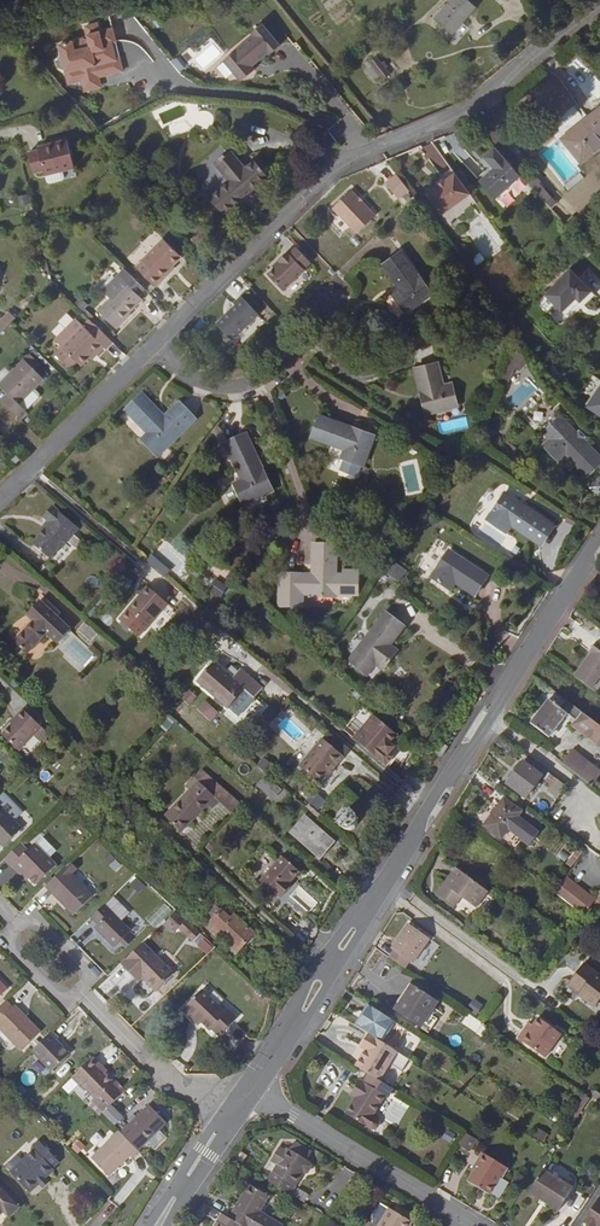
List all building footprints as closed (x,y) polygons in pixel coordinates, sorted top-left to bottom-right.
[(434,20),(451,34),(474,7),(466,0),(451,0),(434,20)] [(111,43),(115,42),(111,29),(99,32),(96,23),(85,26),(88,41),(83,42),(82,39),(76,41),(77,44),(72,45),(71,42),(58,45),(61,57),(59,59),(58,61),(58,65),(60,67),(62,69),(64,69),(67,81),(73,79),(74,83),(80,82),(98,77),(121,72),(119,58),(115,59),(111,43)] [(252,36),(222,61),(240,82),(254,70),(251,67),(267,54),(268,55),(280,46),(261,23),(249,33),(252,36)] [(385,68),(381,63),(377,57),(368,64),(372,68),(367,71),(376,81),(379,78),(382,81),(390,74),(385,68)] [(100,88),(98,77),(80,82),(83,92),(100,88)] [(561,142),(580,166),(599,150),(599,111),(561,142)] [(491,113),(476,125),(495,148),(503,157),(511,151),(492,129),(500,123),(491,113)] [(518,145),(500,123),(492,129),(511,151),(518,145)] [(38,151),(28,154),(33,174),(43,171),(47,183),(50,185),(62,181),(64,178),(62,172),(74,169),(67,140),(37,147),(38,151)] [(503,157),(495,148),(483,159),(490,167),(489,168),(488,172),(489,173),(478,184),(495,201),(521,178),(513,169),(503,157)] [(229,150),(213,163),(228,181),(208,198),(223,215),(268,177),(254,160),(244,168),(229,150)] [(521,178),(551,210),(557,205),(538,185),(539,183),(530,174),(529,175),(519,164),(513,169),(521,178)] [(466,193),(451,173),(424,192),(440,213),(466,193)] [(397,199),(408,191),(396,175),(385,183),(397,199)] [(517,181),(500,197),(508,205),(525,190),(517,181)] [(352,190),(331,209),(355,234),(375,215),(352,190)] [(31,203),(29,195),(17,198),(19,205),(31,203)] [(413,224),(409,227),(413,232),(417,229),(413,224)] [(194,233),(196,236),(201,242),(203,244),(213,237),(204,226),(194,233)] [(201,242),(196,236),(191,241),(196,247),(201,242)] [(160,278),(172,266),(181,257),(163,239),(141,261),(142,261),(135,268),(154,288),(162,280),(160,278)] [(286,252),(277,261),(279,263),(273,269),(266,275),(281,292),(303,271),(302,270),(309,264),(295,248),(288,254),(286,252)] [(401,288),(399,289),(392,294),(405,313),(431,293),(400,252),(382,266),(396,286),(398,284),(401,288)] [(106,256),(101,261),(108,267),(112,262),(106,256)] [(173,268),(172,266),(160,278),(162,280),(173,268)] [(543,295),(563,315),(569,309),(574,314),(595,292),(570,268),(543,295)] [(138,295),(144,289),(124,269),(102,291),(110,299),(97,311),(114,328),(142,300),(138,295)] [(235,306),(216,325),(232,342),(259,315),(240,297),(233,304),(235,306)] [(15,319),(8,312),(0,321),(0,334),(15,319)] [(105,350),(112,343),(88,319),(82,325),(60,347),(80,367),(88,359),(101,346),(103,348),(105,350)] [(60,347),(82,325),(76,320),(55,342),(60,347)] [(90,360),(103,348),(101,346),(88,359),(90,360)] [(20,421),(27,414),(18,406),(43,381),(23,361),(10,374),(12,376),(0,388),(7,395),(0,401),(0,402),(20,421)] [(437,363),(414,369),(426,414),(457,406),(452,384),(443,386),(437,363)] [(506,364),(497,383),(505,387),(514,368),(506,364)] [(12,376),(10,374),(0,384),(0,388),(12,376)] [(584,406),(599,416),(599,381),(584,406)] [(282,392),(277,395),(280,401),(285,397),(282,392)] [(142,394),(125,411),(147,434),(140,440),(157,457),(195,420),(179,403),(164,418),(142,394)] [(344,458),(361,465),(363,466),(374,436),(359,430),(358,432),(353,431),(355,429),(319,416),(311,438),(344,450),(342,457),(344,458)] [(543,433),(549,439),(566,422),(560,416),(543,433)] [(549,439),(543,445),(560,462),(566,456),(586,476),(599,463),(599,457),(566,422),(549,439)] [(245,435),(224,445),(241,480),(234,484),(244,506),(272,493),(245,435)] [(357,476),(361,465),(344,458),(340,470),(357,476)] [(504,493),(486,519),(507,533),(512,526),(541,545),(554,526),(504,493)] [(43,518),(47,522),(50,524),(43,533),(32,545),(50,560),(60,547),(62,549),(78,530),(52,507),(43,518)] [(50,524),(47,522),(41,530),(43,533),(50,524)] [(312,575),(279,574),(278,606),(301,607),(302,595),(311,595),(311,597),(334,598),(334,596),(357,596),(358,572),(343,572),(343,577),(335,576),(336,546),(313,545),(312,575)] [(451,580),(454,583),(475,596),(487,577),(448,551),(430,578),(445,588),(451,580)] [(152,555),(145,562),(163,578),(170,571),(152,555)] [(386,565),(383,569),(398,581),(402,577),(386,565)] [(449,591),(454,583),(451,580),(445,588),(449,591)] [(130,610),(128,609),(119,620),(139,638),(167,604),(147,587),(140,595),(142,596),(130,610)] [(140,595),(128,609),(130,610),(142,596),(140,595)] [(48,613),(50,611),(39,602),(27,616),(33,622),(14,643),(27,655),(46,634),(58,645),(71,631),(55,616),(53,617),(48,613)] [(369,660),(375,665),(382,670),(393,656),(386,651),(404,628),(385,614),(348,662),(360,671),(369,660)] [(208,634),(217,623),(210,617),(200,628),(208,634)] [(85,622),(77,632),(91,643),(99,634),(85,622)] [(592,691),(599,680),(599,643),(593,651),(595,653),(592,657),(575,679),(592,691)] [(366,676),(375,665),(369,660),(360,671),(366,676)] [(213,663),(207,670),(209,672),(215,665),(213,663)] [(209,672),(207,670),(196,682),(226,707),(242,689),(254,699),(262,690),(240,671),(232,679),(215,665),(209,672)] [(183,700),(189,692),(179,683),(172,691),(183,700)] [(197,698),(189,692),(183,700),(189,706),(197,698)] [(245,692),(229,709),(237,717),(254,699),(245,692)] [(201,702),(194,711),(207,721),(214,713),(201,702)] [(566,702),(560,710),(550,702),(532,726),(551,741),(568,717),(571,714),(579,721),(577,724),(574,728),(599,748),(599,727),(566,702)] [(20,752),(41,729),(22,711),(10,724),(13,725),(3,736),(20,752)] [(571,714),(568,717),(577,724),(579,721),(571,714)] [(169,730),(175,720),(168,715),(161,726),(169,730)] [(356,741),(376,718),(373,716),(353,739),(356,741)] [(356,741),(386,767),(394,758),(389,753),(394,747),(391,745),(399,737),(376,718),(356,741)] [(277,724),(271,730),(276,734),(281,728),(277,724)] [(48,736),(41,729),(20,752),(27,759),(48,736)] [(303,745),(311,750),(322,735),(314,729),(303,745)] [(424,731),(418,738),(422,742),(428,736),(424,731)] [(322,739),(299,767),(319,784),(336,763),(338,765),(344,758),(322,739)] [(500,739),(495,747),(509,758),(514,751),(500,739)] [(563,766),(593,788),(599,779),(599,773),(574,753),(563,766)] [(527,800),(547,774),(537,766),(534,771),(525,764),(508,786),(527,800)] [(245,781),(253,789),(265,776),(257,768),(245,781)] [(211,810),(219,802),(228,792),(202,770),(188,785),(188,789),(190,791),(165,817),(181,832),(207,805),(211,810)] [(553,788),(557,782),(548,775),(543,781),(553,788)] [(265,776),(253,789),(254,790),(257,787),(274,800),(282,790),(265,776)] [(219,802),(231,813),(240,803),(228,792),(219,802)] [(523,814),(505,801),(486,828),(503,841),(511,831),(532,847),(540,835),(519,820),(523,814)] [(3,848),(22,830),(0,807),(0,845),(3,848)] [(347,812),(344,813),(343,814),(341,816),(340,818),(339,821),(339,825),(342,829),(344,830),(347,832),(353,831),(356,830),(357,828),(358,825),(359,822),(358,818),(356,815),(352,812),(347,812)] [(296,838),(310,822),(304,819),(291,834),(296,838)] [(333,842),(310,822),(296,838),(319,858),(333,842)] [(212,842),(207,848),(214,855),(219,848),(212,842)] [(27,851),(21,844),(5,859),(13,867),(16,864),(37,885),(56,866),(35,844),(27,851)] [(586,853),(580,849),(566,868),(572,872),(586,853)] [(109,854),(105,857),(111,863),(115,860),(109,854)] [(288,887),(290,884),(300,873),(282,856),(260,882),(277,898),(278,897),(281,899),(290,888),(288,887)] [(70,863),(46,888),(74,916),(93,897),(72,875),(77,870),(70,863)] [(490,894),(458,870),(438,897),(455,910),(463,899),(477,910),(490,894)] [(597,903),(567,880),(556,895),(586,918),(597,903)] [(292,886),(290,888),(281,899),(278,897),(277,898),(275,900),(300,923),(315,906),(292,886)] [(112,897),(88,922),(113,948),(120,942),(130,932),(121,922),(129,914),(112,897)] [(156,899),(151,905),(157,911),(162,905),(156,899)] [(209,924),(221,912),(213,904),(202,917),(209,924)] [(177,933),(180,929),(187,921),(176,911),(166,923),(177,933)] [(221,911),(221,912),(209,924),(238,952),(255,934),(235,916),(231,920),(221,911)] [(193,941),(200,934),(187,921),(180,929),(193,941)] [(235,955),(238,952),(209,924),(205,927),(235,955)] [(396,952),(391,960),(407,971),(412,963),(415,966),(432,942),(411,926),(393,950),(396,952)] [(130,932),(120,942),(124,947),(136,936),(131,931),(130,932)] [(143,944),(121,965),(134,978),(138,973),(142,978),(156,992),(173,975),(143,944)] [(580,995),(597,1009),(599,1005),(599,977),(585,966),(570,985),(581,993),(580,995)] [(138,973),(134,978),(138,982),(142,978),(138,973)] [(575,1003),(580,995),(581,993),(570,985),(563,994),(575,1003)] [(421,1029),(431,1015),(439,1003),(415,987),(398,1014),(421,1029)] [(195,1017),(202,1023),(210,1031),(212,1030),(220,1037),(237,1019),(228,1011),(225,1014),(201,991),(183,1010),(192,1019),(195,1017)] [(466,1010),(478,1016),(484,1004),(472,998),(466,1010)] [(5,1002),(0,1008),(0,1031),(21,1052),(40,1034),(14,1007),(12,1009),(5,1002)] [(371,1007),(364,1018),(367,1020),(374,1009),(371,1007)] [(358,1028),(370,1036),(391,1049),(397,1039),(390,1034),(396,1023),(374,1009),(367,1020),(364,1018),(358,1028)] [(440,1021),(431,1015),(421,1029),(431,1036),(440,1021)] [(475,1026),(478,1021),(471,1015),(463,1026),(475,1035),(480,1029),(475,1026)] [(199,1026),(202,1023),(195,1017),(192,1019),(199,1026)] [(532,1031),(529,1028),(520,1040),(547,1060),(563,1036),(540,1019),(535,1027),(532,1031)] [(59,1040),(52,1033),(32,1052),(52,1073),(70,1056),(57,1042),(59,1040)] [(369,1052),(358,1069),(371,1077),(381,1083),(391,1066),(398,1054),(391,1049),(370,1036),(363,1048),(369,1052)] [(404,1074),(412,1062),(398,1054),(391,1066),(404,1074)] [(112,1105),(127,1091),(124,1087),(123,1084),(120,1084),(116,1080),(114,1082),(99,1066),(101,1064),(94,1057),(72,1078),(85,1092),(87,1091),(96,1100),(94,1103),(96,1105),(102,1110),(104,1113),(112,1105)] [(381,1083),(371,1077),(366,1085),(361,1082),(355,1093),(360,1096),(358,1100),(348,1116),(373,1131),(375,1132),(377,1131),(381,1128),(381,1125),(380,1122),(375,1118),(387,1098),(390,1100),(395,1091),(381,1083)] [(98,1114),(102,1110),(96,1105),(93,1108),(98,1114)] [(125,1118),(112,1105),(104,1113),(102,1115),(115,1128),(125,1118)] [(121,1134),(138,1151),(147,1143),(151,1147),(155,1147),(164,1139),(164,1134),(160,1130),(167,1123),(150,1106),(137,1118),(130,1125),(121,1134)] [(46,1108),(37,1117),(44,1123),(52,1114),(46,1108)] [(130,1125),(137,1118),(134,1115),(127,1122),(130,1125)] [(536,1127),(531,1136),(542,1143),(547,1134),(536,1127)] [(451,1144),(456,1135),(446,1130),(441,1139),(451,1144)] [(132,1159),(139,1152),(138,1151),(121,1134),(119,1132),(91,1158),(109,1177),(130,1156),(132,1159)] [(472,1153),(478,1142),(468,1135),(461,1147),(472,1153)] [(77,1140),(70,1149),(78,1155),(85,1146),(77,1140)] [(52,1169),(59,1162),(40,1143),(33,1149),(35,1151),(11,1174),(30,1194),(39,1185),(38,1184),(44,1178),(45,1179),(54,1171),(52,1169)] [(254,1158),(259,1150),(249,1144),(244,1152),(254,1158)] [(274,1174),(269,1183),(293,1197),(306,1176),(310,1176),(314,1169),(313,1165),(309,1163),(314,1154),(296,1144),(292,1153),(289,1151),(288,1153),(281,1149),(273,1163),(278,1166),(274,1174)] [(504,1180),(510,1170),(485,1155),(475,1169),(477,1171),(470,1183),(492,1197),(503,1179),(504,1180)] [(269,1171),(274,1174),(278,1166),(273,1163),(269,1171)] [(561,1213),(575,1190),(545,1171),(531,1194),(561,1213)] [(127,1197),(137,1181),(130,1177),(120,1193),(127,1197)] [(50,1184),(45,1179),(44,1178),(38,1184),(39,1185),(43,1190),(50,1184)] [(263,1213),(272,1198),(252,1186),(231,1221),(240,1225),(284,1225),(263,1213)] [(4,1212),(9,1218),(19,1208),(0,1188),(0,1215),(4,1212)] [(296,1199),(307,1206),(312,1197),(300,1191),(296,1199)] [(590,1225),(599,1225),(599,1202),(586,1224),(590,1225)] [(392,1210),(383,1205),(376,1214),(375,1225),(382,1225),(392,1210)] [(397,1213),(411,1222),(413,1216),(400,1207),(397,1213)] [(415,1224),(411,1222),(397,1213),(392,1210),(382,1225),(413,1225),(415,1224)] [(225,1216),(219,1225),(240,1225),(231,1221),(225,1216)]
